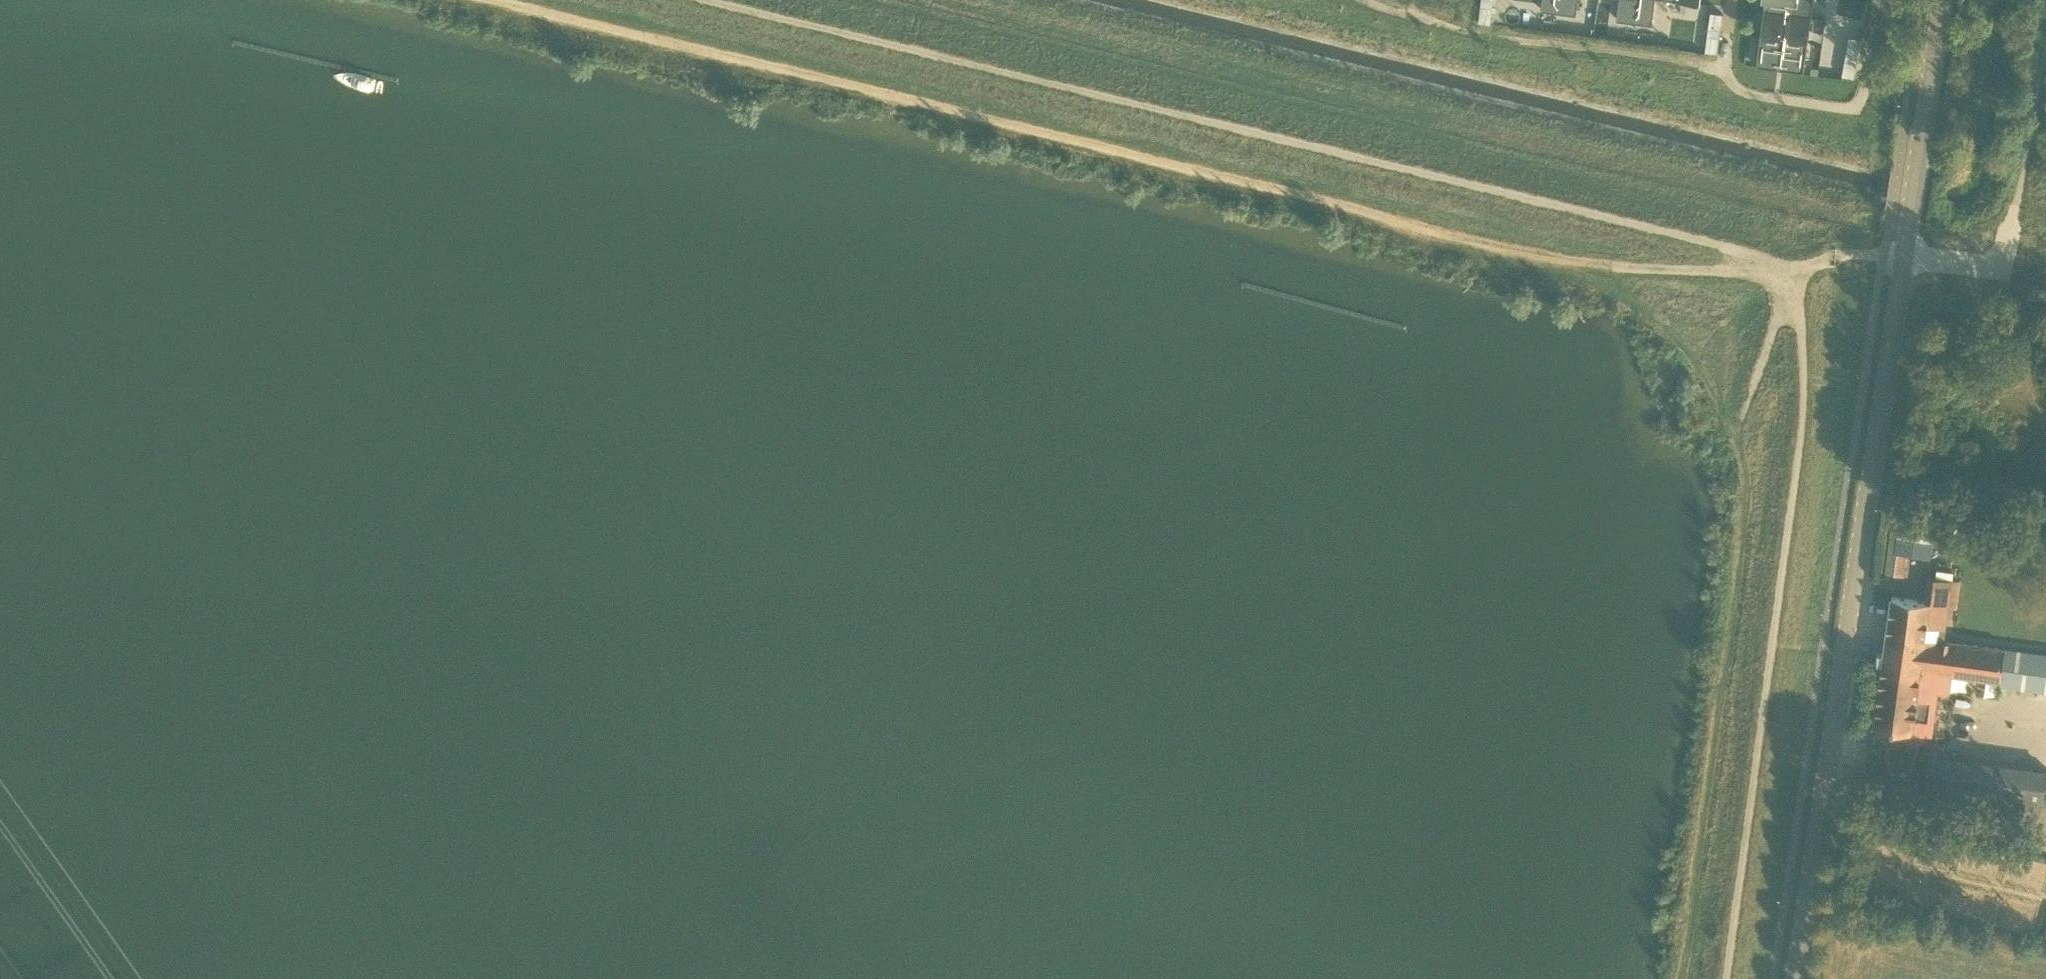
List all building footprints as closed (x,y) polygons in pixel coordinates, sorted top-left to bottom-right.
[(1814,4),(1821,5),(1820,17),(1844,20),(1846,0),(1766,0),(1761,32),(1763,32),(1763,31),(1782,34),(1783,35),(1783,30),(1789,30),(1788,35),(1789,35),(1808,37),(1808,38),(1809,38),(1812,18),(1812,13),(1814,4)] [(1937,525),(1901,519),(1896,552),(1932,558),(1937,525)] [(1953,676),(2000,682),(2004,647),(1946,639),(1950,604),(1893,596),(1883,669),(1953,679),(1953,676)] [(2004,647),(2000,682),(2000,685),(2045,691),(2045,652),(2004,647)] [(1953,679),(1883,669),(1875,727),(1926,735),(1933,736),(1940,691),(1951,692),(1953,679)] [(1928,796),(2045,812),(2045,770),(1934,755),(1928,796)]
